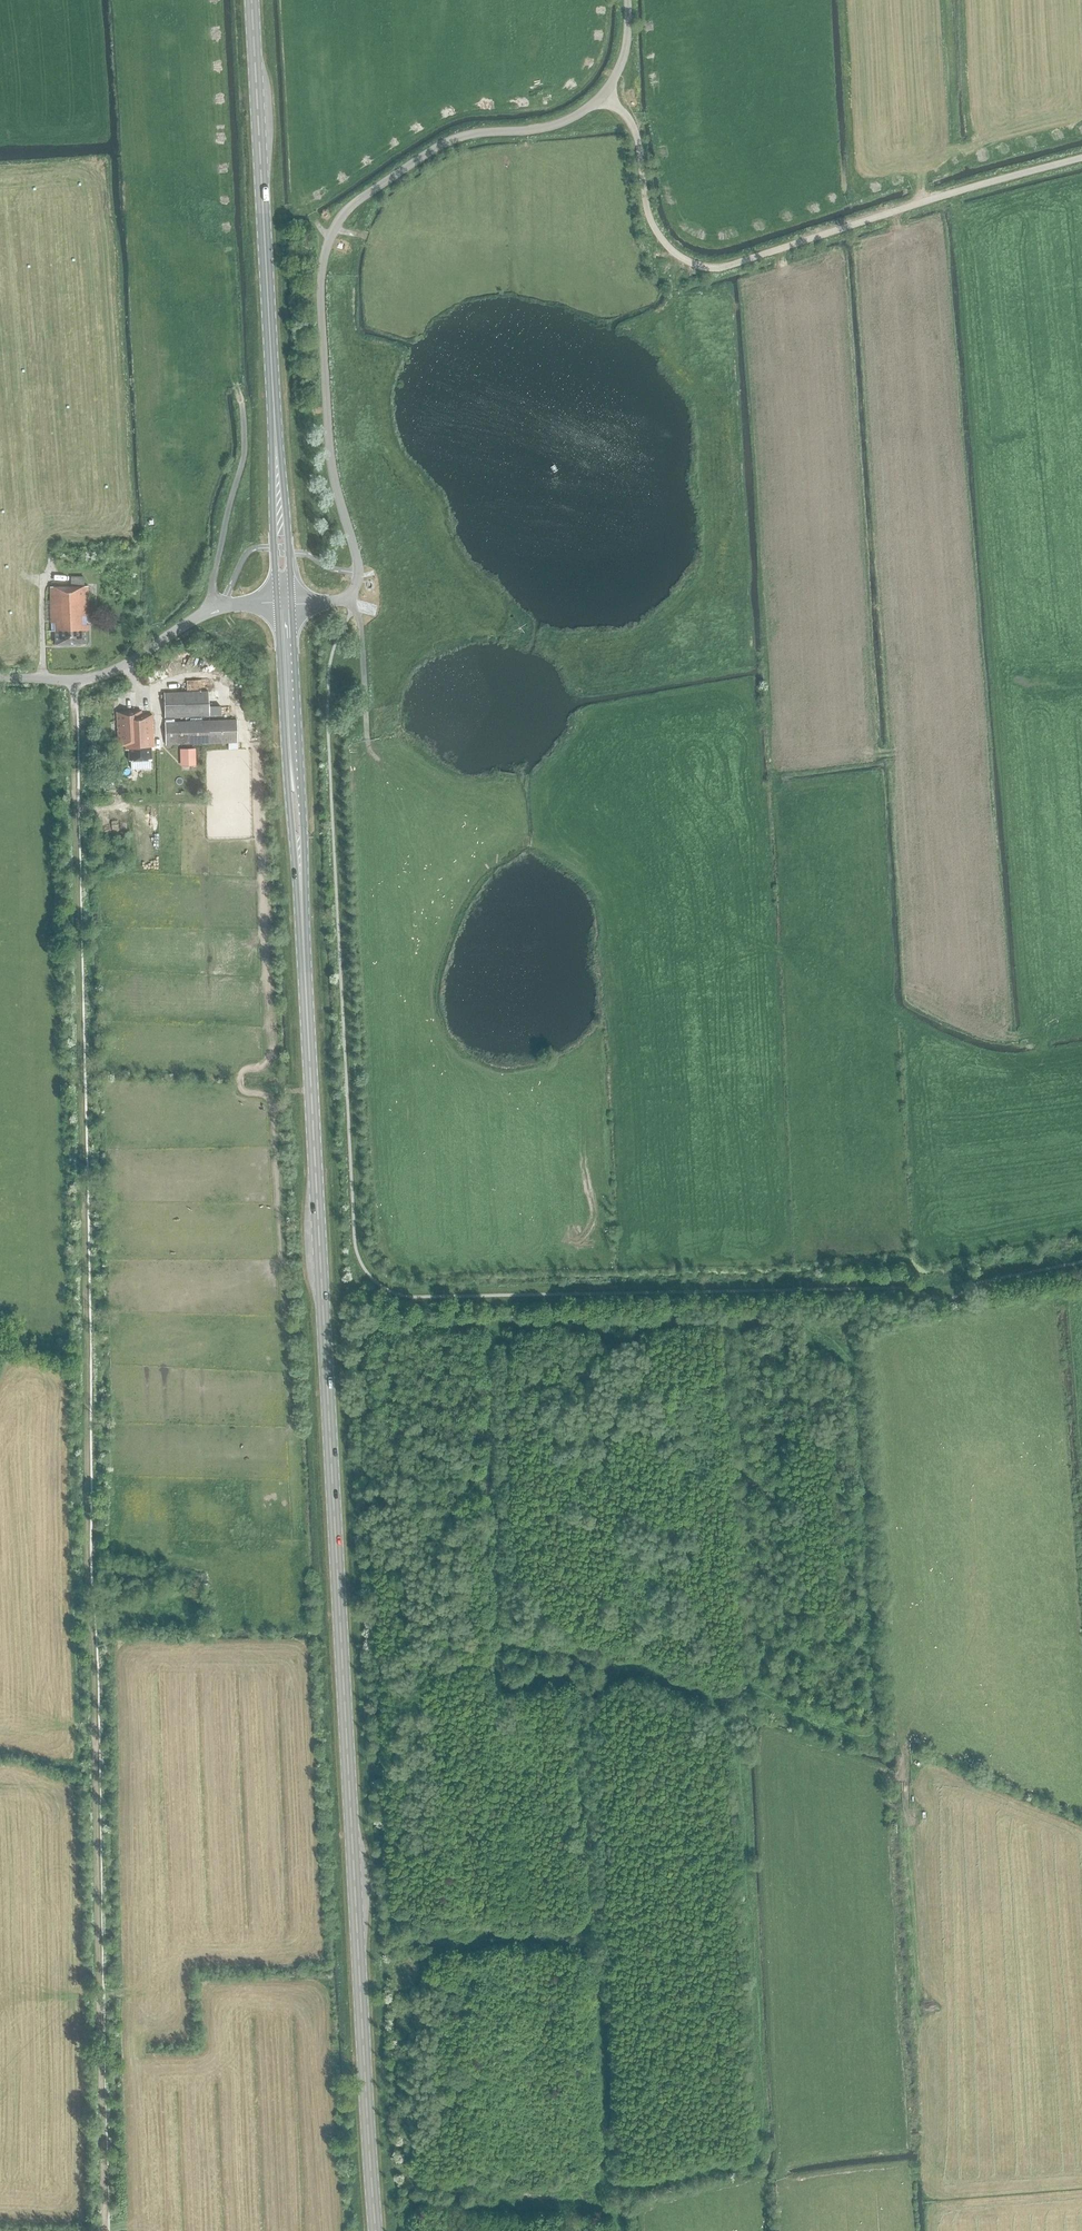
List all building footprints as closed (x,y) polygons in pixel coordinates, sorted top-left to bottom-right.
[(55,632),(55,645),(86,644),(85,631),(89,631),(87,586),(50,587),(51,632),(55,632)] [(174,717),(209,715),(208,692),(163,694),(164,717),(165,717),(174,717)] [(154,748),(152,715),(141,715),(141,711),(116,712),(118,746),(125,746),(125,750),(128,750),(129,761),(151,760),(150,748),(154,748)] [(165,723),(164,723),(165,745),(237,743),(237,720),(174,722),(174,717),(165,717),(165,723)] [(183,763),(193,762),(193,749),(182,749),(183,763)]
